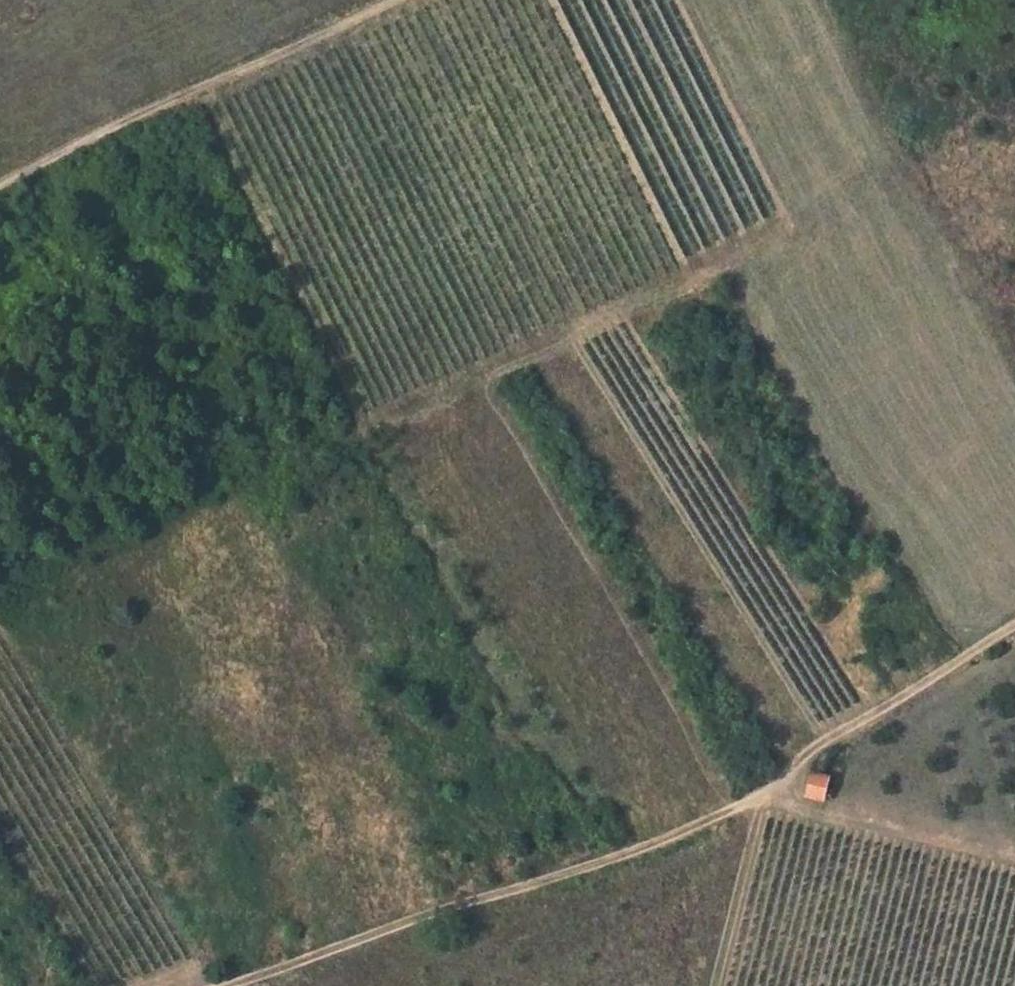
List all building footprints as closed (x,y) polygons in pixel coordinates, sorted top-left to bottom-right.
[(824,797),(829,774),(811,770),(807,791),(824,797)]
